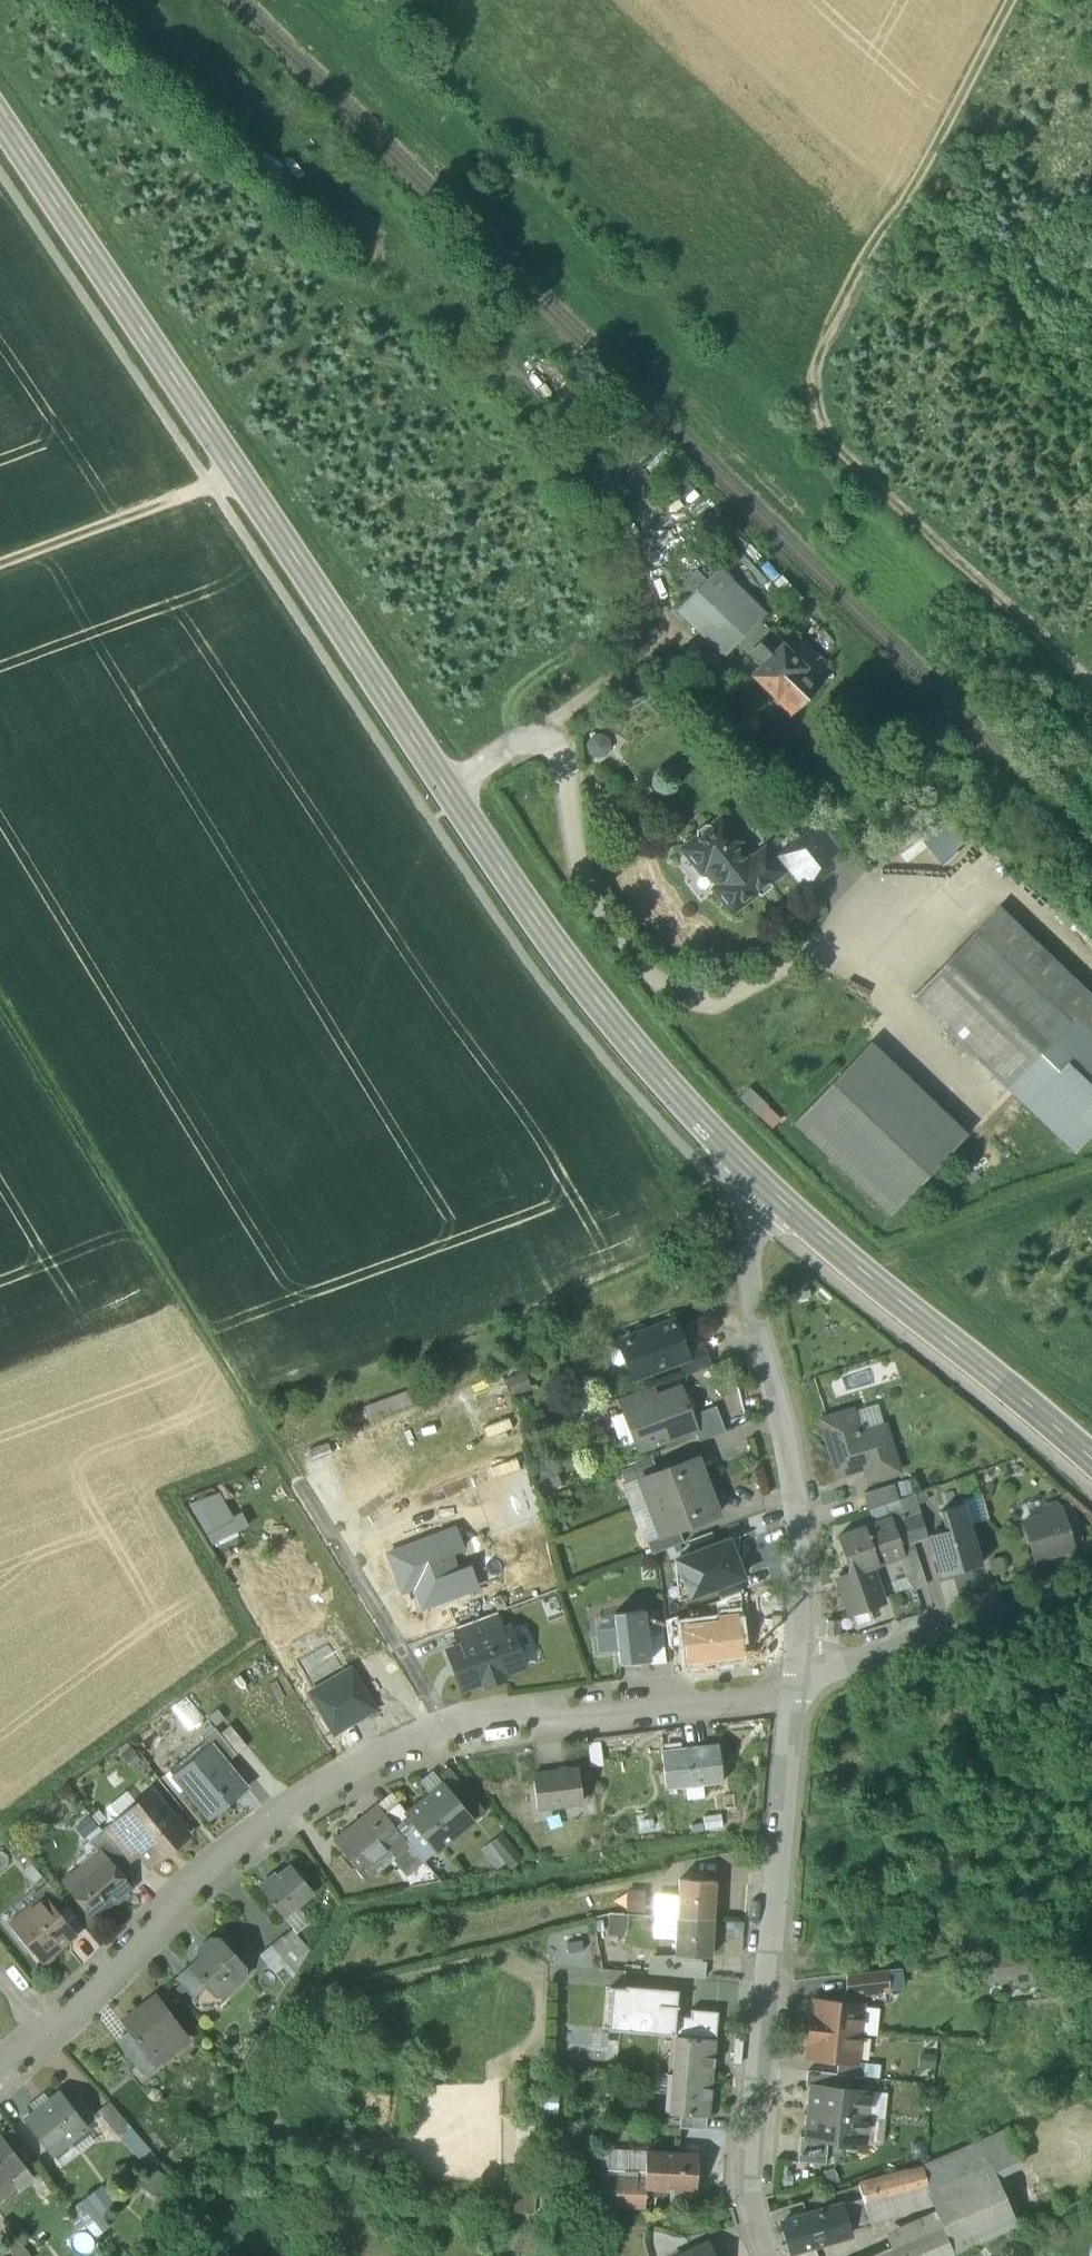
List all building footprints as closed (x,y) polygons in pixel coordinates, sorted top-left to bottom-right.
[(633,452),(610,463),(622,488),(672,465),(658,435),(631,448),(633,452)] [(719,570),(707,581),(753,626),(766,614),(719,570)] [(753,626),(707,581),(686,602),(731,645),(736,640),(738,643),(753,626)] [(731,645),(686,602),(676,613),(722,659),(738,643),(736,640),(731,645)] [(820,683),(771,635),(750,655),(761,665),(751,675),(789,713),(820,683)] [(583,756),(610,773),(629,743),(610,731),(608,734),(597,728),(582,752),(585,753),(583,756)] [(737,842),(721,821),(712,827),(712,826),(705,826),(697,832),(696,839),(696,840),(688,847),(687,853),(697,867),(705,867),(720,886),(716,890),(732,911),(781,872),(780,871),(787,866),(781,858),(774,863),(765,852),(750,863),(735,843),(737,842)] [(817,829),(781,858),(787,866),(806,889),(842,860),(817,829)] [(978,931),(1091,1040),(1091,997),(1000,909),(978,931)] [(978,931),(913,998),(1074,1152),(1091,1133),(1091,1040),(978,931)] [(967,1135),(870,1043),(793,1123),(889,1216),(967,1135)] [(769,1125),(780,1115),(748,1084),(738,1095),(769,1125)] [(674,1322),(624,1341),(631,1360),(627,1367),(630,1374),(637,1377),(645,1375),(646,1372),(656,1368),(657,1370),(678,1362),(688,1359),(685,1351),(674,1322)] [(702,1345),(685,1351),(688,1359),(678,1362),(683,1376),(710,1366),(702,1345)] [(506,1380),(513,1397),(532,1390),(525,1372),(506,1380)] [(619,1399),(623,1411),(658,1397),(654,1386),(619,1399)] [(658,1397),(623,1411),(638,1450),(694,1430),(695,1429),(691,1417),(680,1389),(658,1397)] [(716,1407),(691,1417),(695,1429),(694,1430),(698,1442),(725,1432),(716,1407)] [(886,1426),(860,1435),(859,1431),(856,1432),(851,1415),(854,1414),(853,1410),(821,1421),(839,1478),(867,1469),(871,1482),(901,1473),(886,1426)] [(343,1419),(346,1429),(368,1421),(364,1411),(343,1419)] [(657,1473),(638,1480),(639,1481),(649,1508),(707,1486),(697,1458),(657,1473)] [(639,1481),(638,1480),(657,1473),(652,1460),(620,1471),(626,1486),(639,1481)] [(536,1474),(542,1493),(561,1486),(555,1467),(536,1474)] [(646,1540),(659,1536),(649,1508),(639,1481),(626,1486),(622,1487),(631,1512),(642,1542),(646,1540)] [(707,1486),(649,1508),(659,1536),(678,1529),(718,1514),(707,1486)] [(866,1496),(870,1510),(896,1500),(898,1500),(894,1488),(866,1496)] [(234,1521),(219,1493),(188,1505),(206,1536),(234,1521)] [(961,1501),(962,1506),(963,1505),(969,1524),(983,1520),(976,1497),(961,1501)] [(891,1518),(900,1545),(911,1542),(896,1500),(870,1510),(875,1524),(891,1518)] [(1054,1504),(1044,1507),(1041,1512),(1042,1516),(1024,1522),(1035,1560),(1072,1549),(1059,1507),(1054,1504)] [(954,1529),(969,1524),(963,1505),(962,1506),(948,1509),(954,1529)] [(927,1536),(920,1512),(905,1517),(912,1541),(927,1536)] [(875,1524),(837,1537),(850,1575),(851,1575),(871,1568),(879,1566),(879,1565),(904,1556),(901,1547),(900,1545),(891,1518),(875,1524)] [(954,1529),(931,1536),(937,1558),(936,1558),(940,1575),(980,1564),(969,1524),(954,1529)] [(415,1586),(423,1607),(476,1588),(468,1568),(456,1572),(450,1554),(462,1549),(455,1530),(389,1554),(402,1591),(415,1586)] [(744,1535),(728,1541),(736,1560),(743,1557),(744,1535)] [(703,1536),(689,1542),(693,1554),(708,1548),(703,1536)] [(676,1561),(690,1597),(716,1587),(737,1579),(742,1577),(728,1541),(708,1548),(693,1554),(676,1561)] [(871,1568),(851,1575),(850,1575),(837,1579),(849,1615),(870,1607),(883,1603),(871,1568)] [(716,1587),(721,1600),(740,1593),(742,1592),(737,1579),(716,1587)] [(717,1601),(718,1616),(742,1614),(740,1593),(721,1600),(717,1601)] [(870,1607),(849,1615),(854,1629),(876,1622),(870,1607)] [(645,1611),(614,1614),(615,1629),(617,1651),(619,1664),(650,1661),(646,1626),(645,1611)] [(494,1613),(457,1627),(464,1646),(501,1632),(494,1613)] [(745,1660),(742,1614),(718,1616),(693,1618),(693,1620),(682,1621),(683,1644),(679,1644),(681,1664),(745,1660)] [(838,1621),(826,1620),(825,1635),(838,1636),(838,1621)] [(661,1624),(646,1626),(650,1661),(650,1665),(665,1663),(661,1624)] [(464,1646),(449,1651),(462,1689),(483,1681),(485,1685),(503,1678),(502,1674),(523,1666),(509,1629),(464,1646)] [(617,1651),(615,1629),(596,1631),(598,1652),(617,1651)] [(351,1671),(325,1687),(312,1694),(335,1732),(373,1709),(351,1671)] [(193,1726),(203,1737),(214,1728),(205,1716),(193,1726)] [(229,1722),(217,1732),(237,1756),(249,1746),(229,1722)] [(217,1732),(214,1728),(203,1737),(215,1752),(217,1751),(228,1763),(237,1756),(217,1732)] [(718,1745),(662,1750),(666,1790),(722,1784),(718,1745)] [(215,1752),(181,1779),(177,1775),(176,1776),(209,1818),(247,1786),(228,1763),(217,1751),(215,1752)] [(442,1785),(471,1821),(484,1811),(449,1768),(436,1779),(442,1785)] [(576,1768),(532,1774),(538,1811),(582,1804),(581,1802),(577,1773),(576,1768)] [(590,1771),(577,1773),(581,1802),(594,1800),(590,1771)] [(442,1785),(407,1812),(416,1824),(436,1849),(471,1821),(442,1785)] [(187,1835),(151,1790),(148,1792),(151,1796),(117,1824),(114,1821),(113,1822),(138,1853),(150,1866),(187,1835)] [(407,1812),(397,1800),(382,1812),(386,1816),(402,1835),(416,1824),(407,1812)] [(402,1835),(386,1816),(374,1826),(393,1848),(405,1839),(402,1835)] [(75,1829),(85,1841),(100,1830),(90,1817),(75,1829)] [(374,1826),(367,1817),(337,1842),(362,1874),(393,1848),(374,1826)] [(138,1853),(113,1822),(103,1830),(102,1831),(128,1862),(138,1853)] [(436,1849),(416,1824),(402,1835),(405,1839),(422,1860),(436,1849)] [(128,1862),(102,1831),(89,1841),(98,1852),(105,1860),(106,1859),(116,1871),(128,1862)] [(524,1859),(503,1835),(481,1852),(497,1871),(506,1864),(511,1870),(524,1859)] [(63,1880),(70,1889),(105,1860),(98,1852),(63,1880)] [(412,1884),(428,1874),(417,1857),(401,1867),(412,1884)] [(116,1871),(106,1859),(105,1860),(70,1889),(93,1917),(129,1888),(116,1871)] [(314,1892),(290,1864),(276,1876),(274,1873),(259,1886),(272,1901),(270,1902),(284,1919),(308,1898),(314,1892)] [(714,1883),(680,1881),(678,1918),(711,1920),(714,1883)] [(645,1882),(645,1910),(654,1910),(653,1934),(665,1934),(666,1883),(645,1882)] [(68,1907),(48,1883),(32,1896),(38,1904),(44,1899),(57,1916),(68,1907)] [(628,1892),(626,1913),(643,1914),(644,1893),(628,1892)] [(308,1898),(284,1919),(293,1928),(297,1934),(321,1913),(308,1898)] [(57,1916),(44,1899),(38,1904),(15,1923),(36,1949),(35,1956),(39,1961),(46,1961),(51,1957),(51,1954),(73,1935),(57,1916)] [(711,1920),(678,1918),(675,1955),(702,1957),(709,1957),(711,1920)] [(293,1928),(282,1937),(298,1958),(309,1948),(297,1934),(293,1928)] [(298,1958),(282,1937),(271,1946),(287,1967),(298,1958)] [(212,1938),(198,1951),(198,1959),(189,1967),(206,1985),(194,1996),(203,2006),(210,2007),(246,1975),(245,1968),(219,1938),(212,1938)] [(273,1979),(287,1967),(271,1946),(255,1959),(273,1979)] [(648,1974),(672,1977),(675,1955),(649,1957),(648,1974)] [(702,1957),(675,1955),(672,1977),(704,1979),(705,1963),(702,1962),(702,1957)] [(206,1985),(189,1967),(177,1978),(194,1996),(206,1985)] [(887,1971),(847,1975),(844,2004),(862,2006),(863,1995),(889,1992),(887,1971)] [(607,2031),(675,2036),(677,2017),(679,1991),(610,1986),(607,2031)] [(155,1996),(123,2020),(136,2037),(157,2064),(187,2040),(155,1996)] [(844,2004),(814,2001),(811,2030),(859,2034),(862,2006),(844,2004)] [(675,2036),(716,2040),(718,2013),(691,2011),(691,2018),(677,2017),(675,2036)] [(859,2034),(811,2030),(808,2058),(838,2061),(856,2063),(859,2034)] [(716,2040),(675,2036),(672,2075),(712,2079),(716,2040)] [(157,2064),(136,2037),(122,2048),(142,2074),(157,2064)] [(856,2063),(838,2061),(837,2075),(864,2077),(865,2064),(856,2063)] [(877,2065),(865,2064),(864,2077),(864,2078),(876,2079),(877,2065)] [(837,2075),(808,2072),(806,2087),(812,2088),(812,2087),(836,2089),(837,2075)] [(712,2079),(672,2075),(669,2114),(680,2115),(707,2117),(708,2117),(712,2079)] [(836,2089),(812,2087),(812,2088),(810,2112),(867,2118),(869,2093),(836,2089)] [(87,2127),(59,2092),(24,2120),(51,2156),(87,2127)] [(129,2126),(109,2104),(98,2112),(118,2136),(129,2126)] [(867,2118),(810,2112),(807,2138),(807,2139),(828,2141),(864,2145),(867,2118)] [(707,2117),(680,2115),(679,2128),(706,2129),(707,2117)] [(12,2129),(1,2137),(13,2152),(23,2144),(12,2129)] [(1009,2130),(923,2168),(928,2185),(933,2206),(997,2178),(993,2171),(1022,2158),(1009,2130)] [(1,2137),(0,2138),(0,2184),(10,2176),(23,2166),(13,2152),(1,2137)] [(828,2141),(807,2139),(807,2138),(801,2137),(799,2163),(826,2165),(828,2141)] [(698,2158),(647,2155),(645,2182),(645,2191),(646,2191),(669,2192),(668,2204),(682,2205),(683,2193),(695,2194),(698,2158)] [(516,2215),(539,2216),(540,2161),(518,2160),(516,2215)] [(923,2168),(860,2186),(865,2203),(928,2185),(923,2168)] [(0,2184),(0,2202),(19,2188),(10,2176),(0,2184)] [(997,2178),(933,2206),(936,2213),(942,2226),(954,2254),(1018,2227),(1005,2199),(997,2178)] [(645,2182),(606,2180),(605,2206),(645,2208),(646,2191),(645,2191),(645,2182)] [(1044,2182),(1005,2199),(1018,2227),(1056,2209),(1044,2182)] [(92,2192),(73,2205),(95,2236),(114,2223),(92,2192)] [(841,2206),(783,2223),(792,2254),(850,2237),(841,2206)] [(942,2226),(936,2213),(835,2255),(875,2255),(942,2226)] [(954,2254),(942,2226),(875,2255),(949,2255),(954,2254)] [(3,2241),(15,2255),(25,2255),(29,2253),(14,2233),(3,2241)] [(708,2245),(685,2255),(713,2255),(708,2245)]
